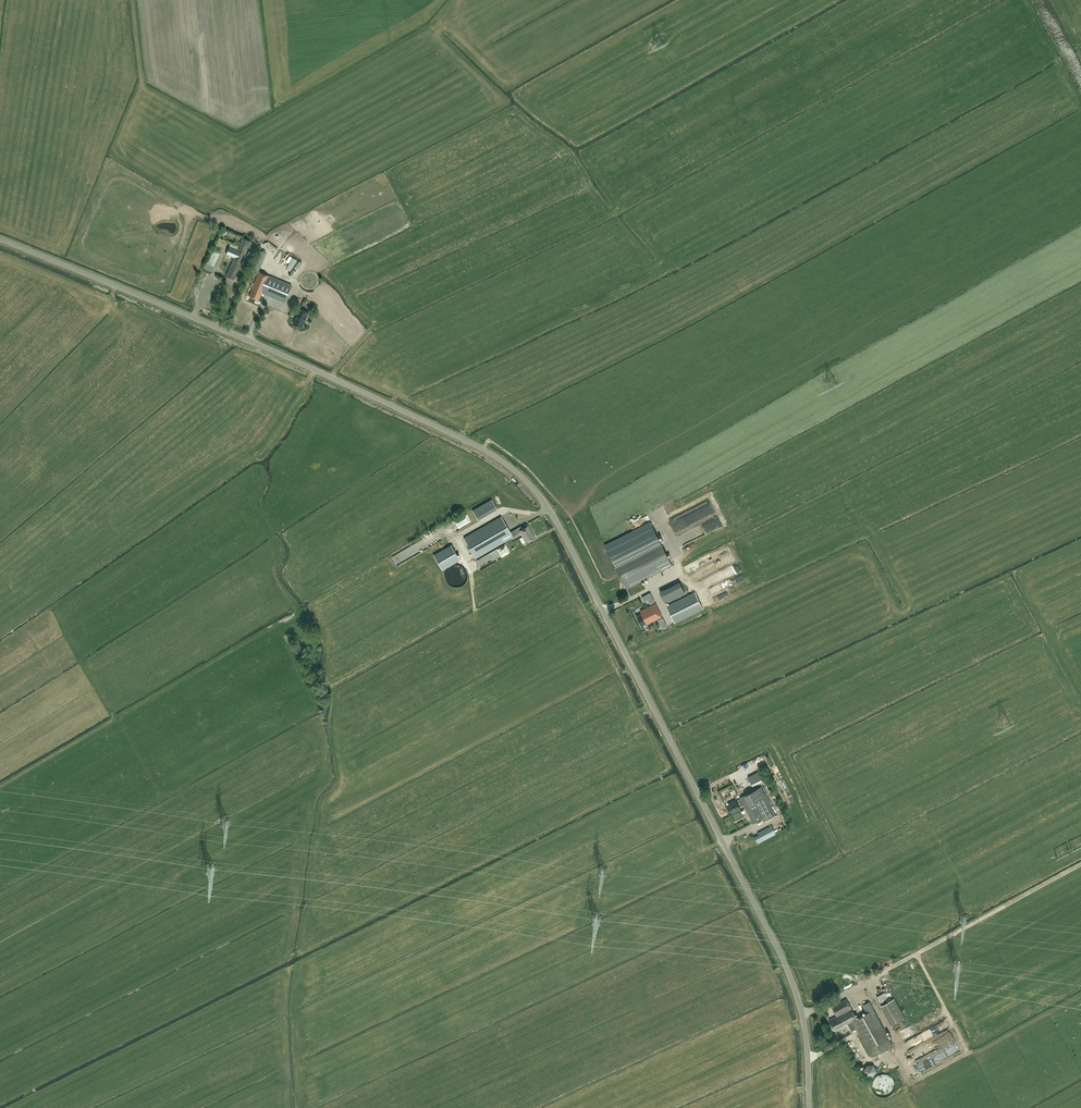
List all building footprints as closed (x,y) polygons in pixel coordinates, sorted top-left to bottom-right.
[(234,279),(251,241),(242,237),(239,246),(231,243),(229,246),(226,254),(234,257),(226,275),(234,279)] [(267,244),(265,246),(276,254),(278,251),(267,244)] [(251,269),(258,272),(266,253),(265,252),(259,250),(251,269)] [(213,252),(208,264),(212,266),(214,263),(216,264),(219,255),(213,252)] [(291,285),(262,272),(259,271),(254,282),(252,281),(250,286),(252,287),(252,288),(252,289),(249,295),(258,299),(261,292),(284,302),(291,285)] [(308,312),(299,309),(293,323),(302,327),(308,312)] [(477,518),(478,520),(497,511),(491,500),(472,510),(477,518)] [(522,536),(531,531),(528,525),(522,528),(520,526),(510,532),(501,516),(464,537),(476,558),(513,536),(520,532),(522,536)] [(651,523),(605,546),(627,588),(629,587),(672,565),(651,523)] [(531,531),(522,536),(526,542),(535,536),(531,531)] [(426,547),(434,544),(431,538),(424,540),(426,547)] [(451,545),(434,555),(442,569),(459,559),(451,545)] [(490,562),(509,553),(505,545),(486,555),(490,562)] [(392,557),(396,566),(407,561),(403,552),(392,557)] [(727,559),(706,570),(708,575),(730,564),(727,559)] [(741,573),(730,578),(732,583),(743,579),(741,573)] [(703,608),(695,592),(667,606),(675,623),(703,608)] [(642,614),(637,616),(638,617),(642,625),(647,622),(647,623),(662,616),(659,610),(658,608),(655,603),(641,611),(642,614)] [(758,774),(748,778),(752,786),(762,781),(758,774)] [(753,823),(763,818),(764,820),(775,814),(766,796),(761,786),(740,797),(741,800),(737,802),(736,800),(728,804),(732,812),(740,808),(739,807),(744,804),(753,823)] [(771,825),(758,832),(759,834),(755,837),(758,843),(776,833),(771,825)] [(747,838),(757,833),(755,829),(745,834),(747,838)] [(862,1000),(859,997),(855,1002),(861,1006),(863,1003),(861,1001),(862,1000)] [(905,1017),(895,999),(894,998),(881,1005),(891,1024),(905,1017)] [(869,1001),(863,1005),(862,1005),(867,1013),(857,1018),(846,999),(833,1006),(837,1013),(838,1015),(829,1020),(834,1030),(847,1024),(851,1031),(856,1029),(871,1057),(893,1045),(869,1001)] [(935,1015),(922,1020),(925,1027),(938,1023),(935,1015)] [(927,1032),(931,1039),(944,1032),(940,1026),(927,1032)] [(855,1044),(850,1046),(857,1061),(861,1059),(855,1044)] [(938,1061),(938,1060),(939,1059),(936,1055),(930,1060),(934,1064),(938,1061)] [(873,1064),(867,1064),(864,1070),(867,1075),(873,1075),(877,1070),(873,1064)] [(872,1092),(890,1095),(894,1079),(887,1078),(887,1077),(881,1076),(881,1078),(874,1077),(872,1092)]
